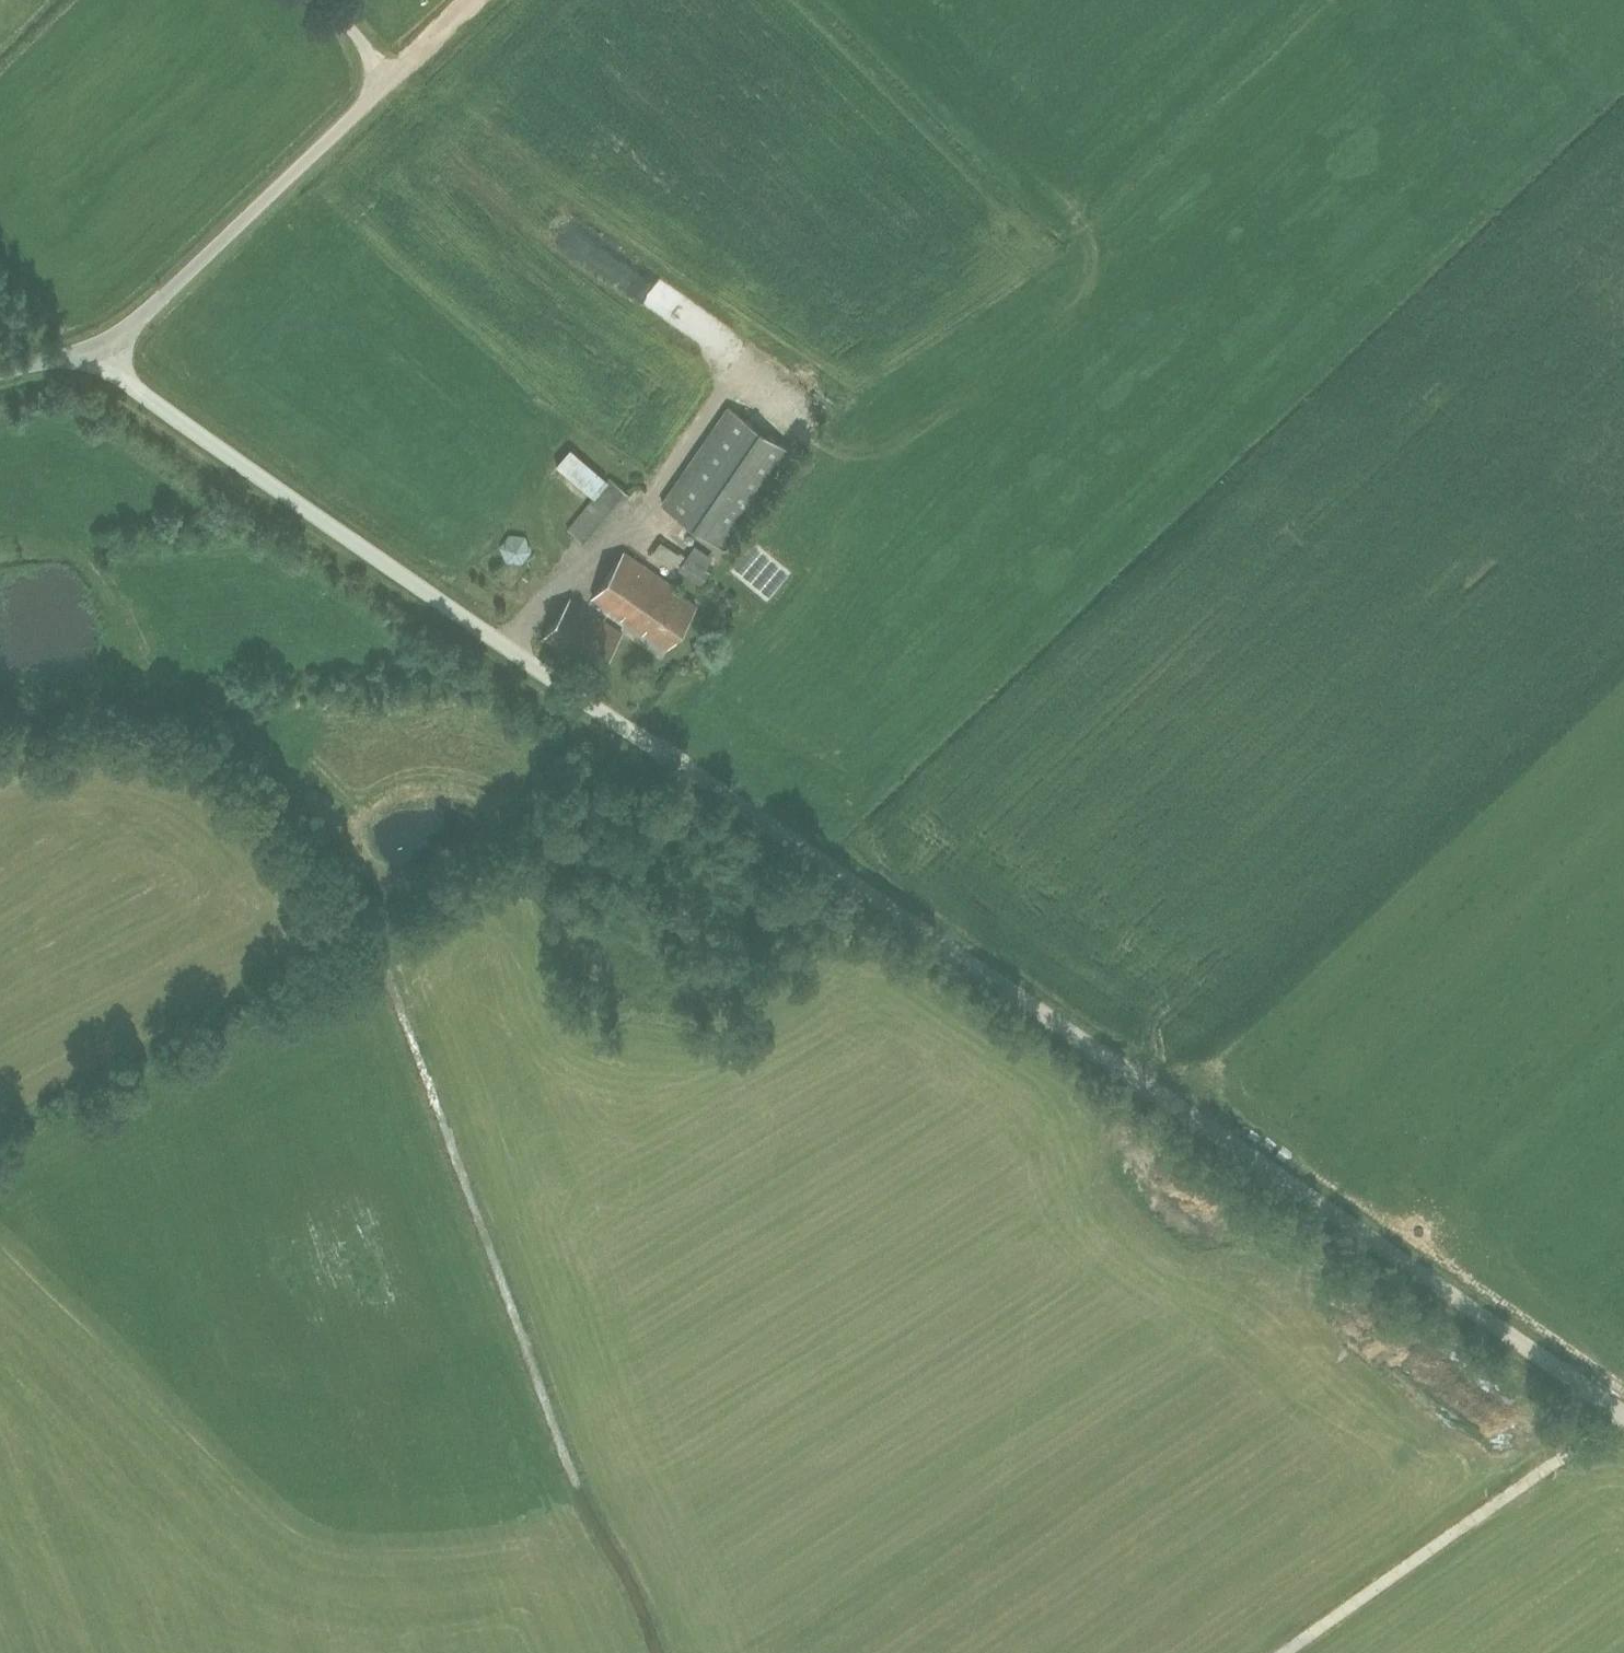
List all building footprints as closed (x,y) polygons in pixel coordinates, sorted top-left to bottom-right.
[(791,451),(729,408),(662,505),(725,548),(791,451)] [(593,498),(607,481),(568,449),(554,466),(593,498)] [(607,481),(593,498),(567,529),(588,547),(610,520),(607,518),(612,512),(615,514),(631,494),(608,479),(607,481)] [(521,564),(530,551),(525,536),(509,534),(499,548),(504,562),(521,564)] [(653,563),(675,570),(684,545),(661,537),(653,563)] [(592,599),(642,633),(644,631),(667,646),(695,605),(672,589),(673,587),(624,553),(592,599)] [(688,556),(679,570),(701,585),(710,572),(688,556)] [(594,675),(622,634),(570,598),(542,639),(594,675)]
